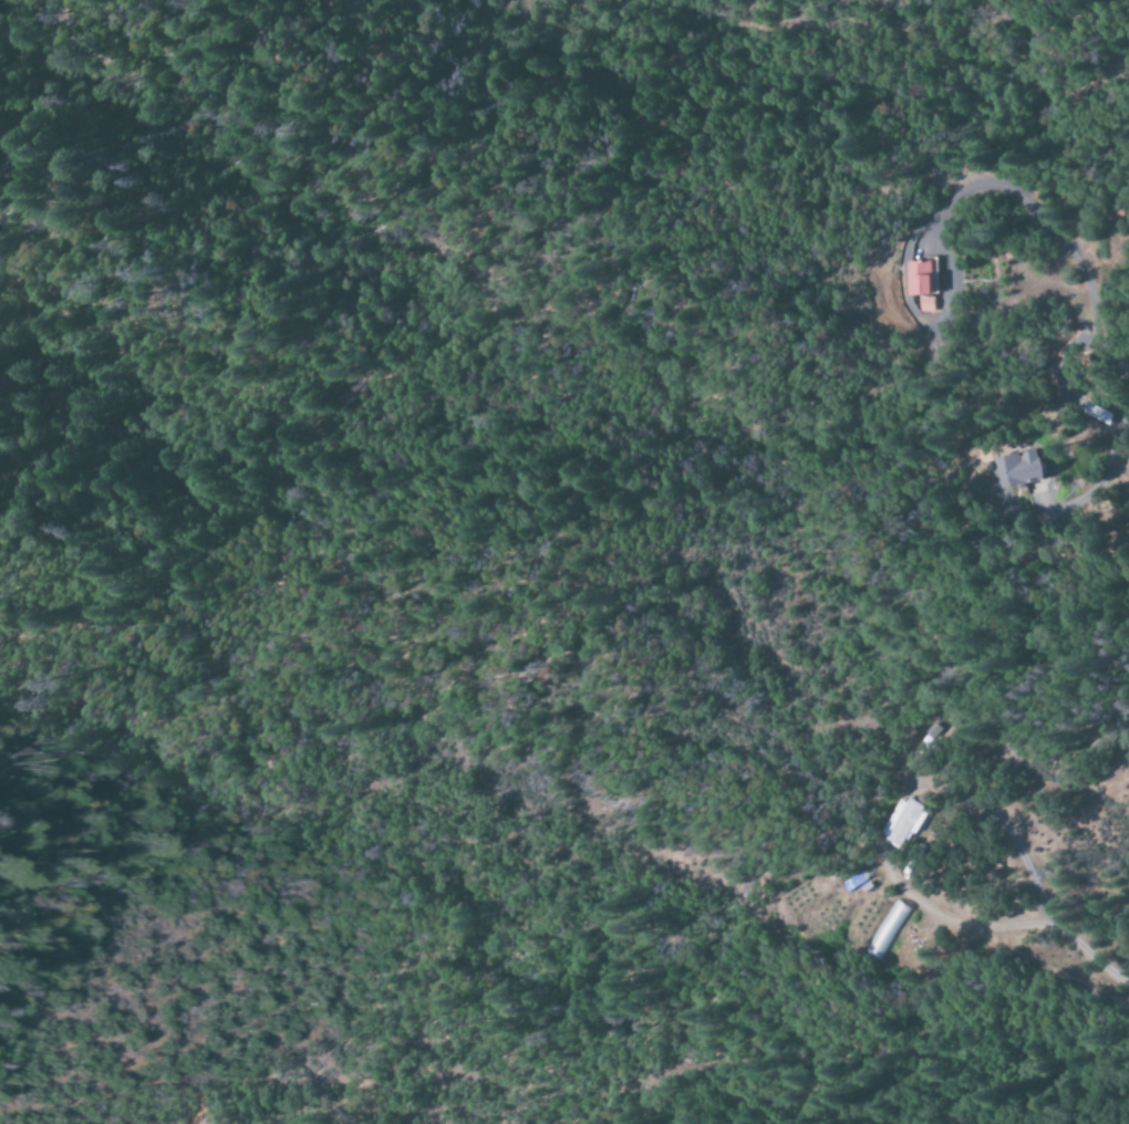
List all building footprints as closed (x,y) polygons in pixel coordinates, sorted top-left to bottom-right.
[(938,296),(937,262),(908,262),(909,296),(938,296)] [(935,313),(934,298),(918,298),(919,313),(935,313)] [(993,459),(998,491),(1054,481),(1050,459),(1041,461),(1039,451),(993,459)] [(894,800),(874,835),(901,851),(921,817),(919,816),(924,808),(907,798),(903,805),(894,800)] [(847,893),(866,881),(859,870),(840,882),(847,893)]
